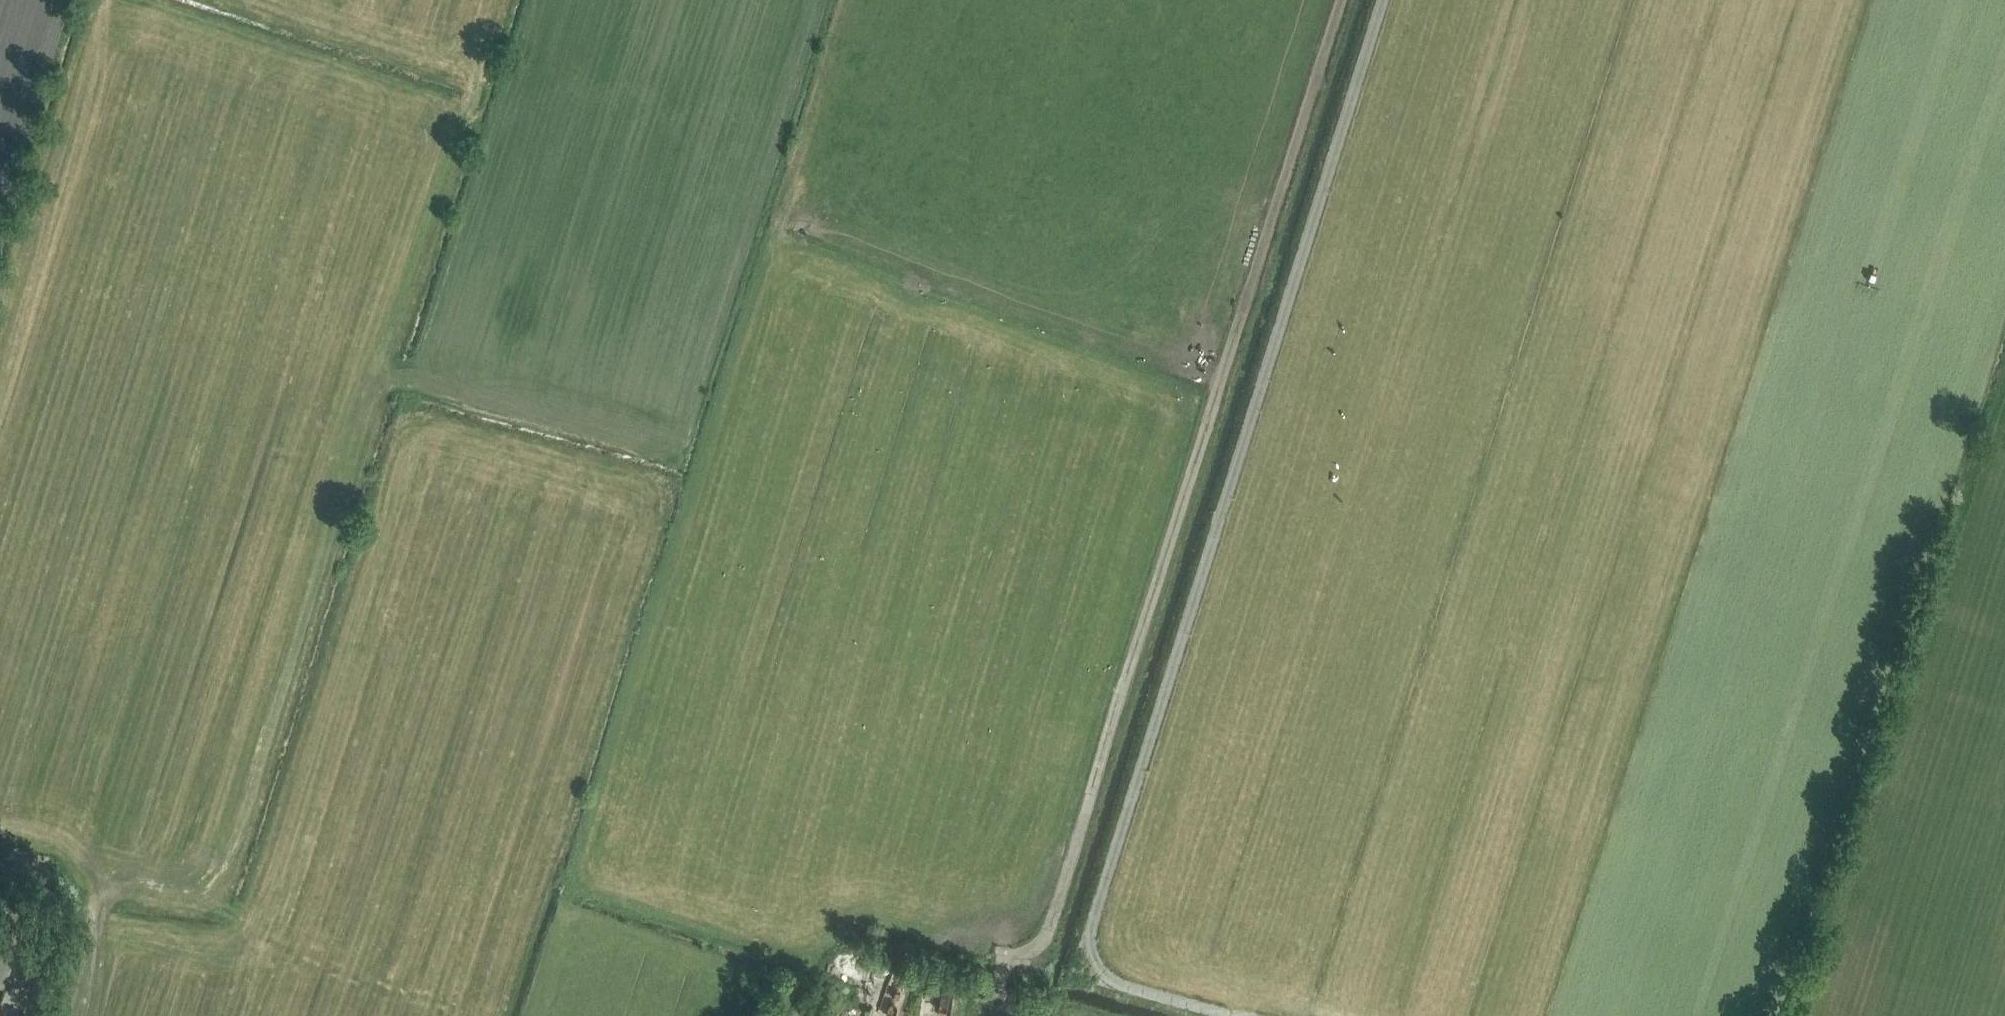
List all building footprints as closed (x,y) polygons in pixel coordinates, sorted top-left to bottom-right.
[(24,933),(0,925),(0,986),(6,988),(24,933)]
